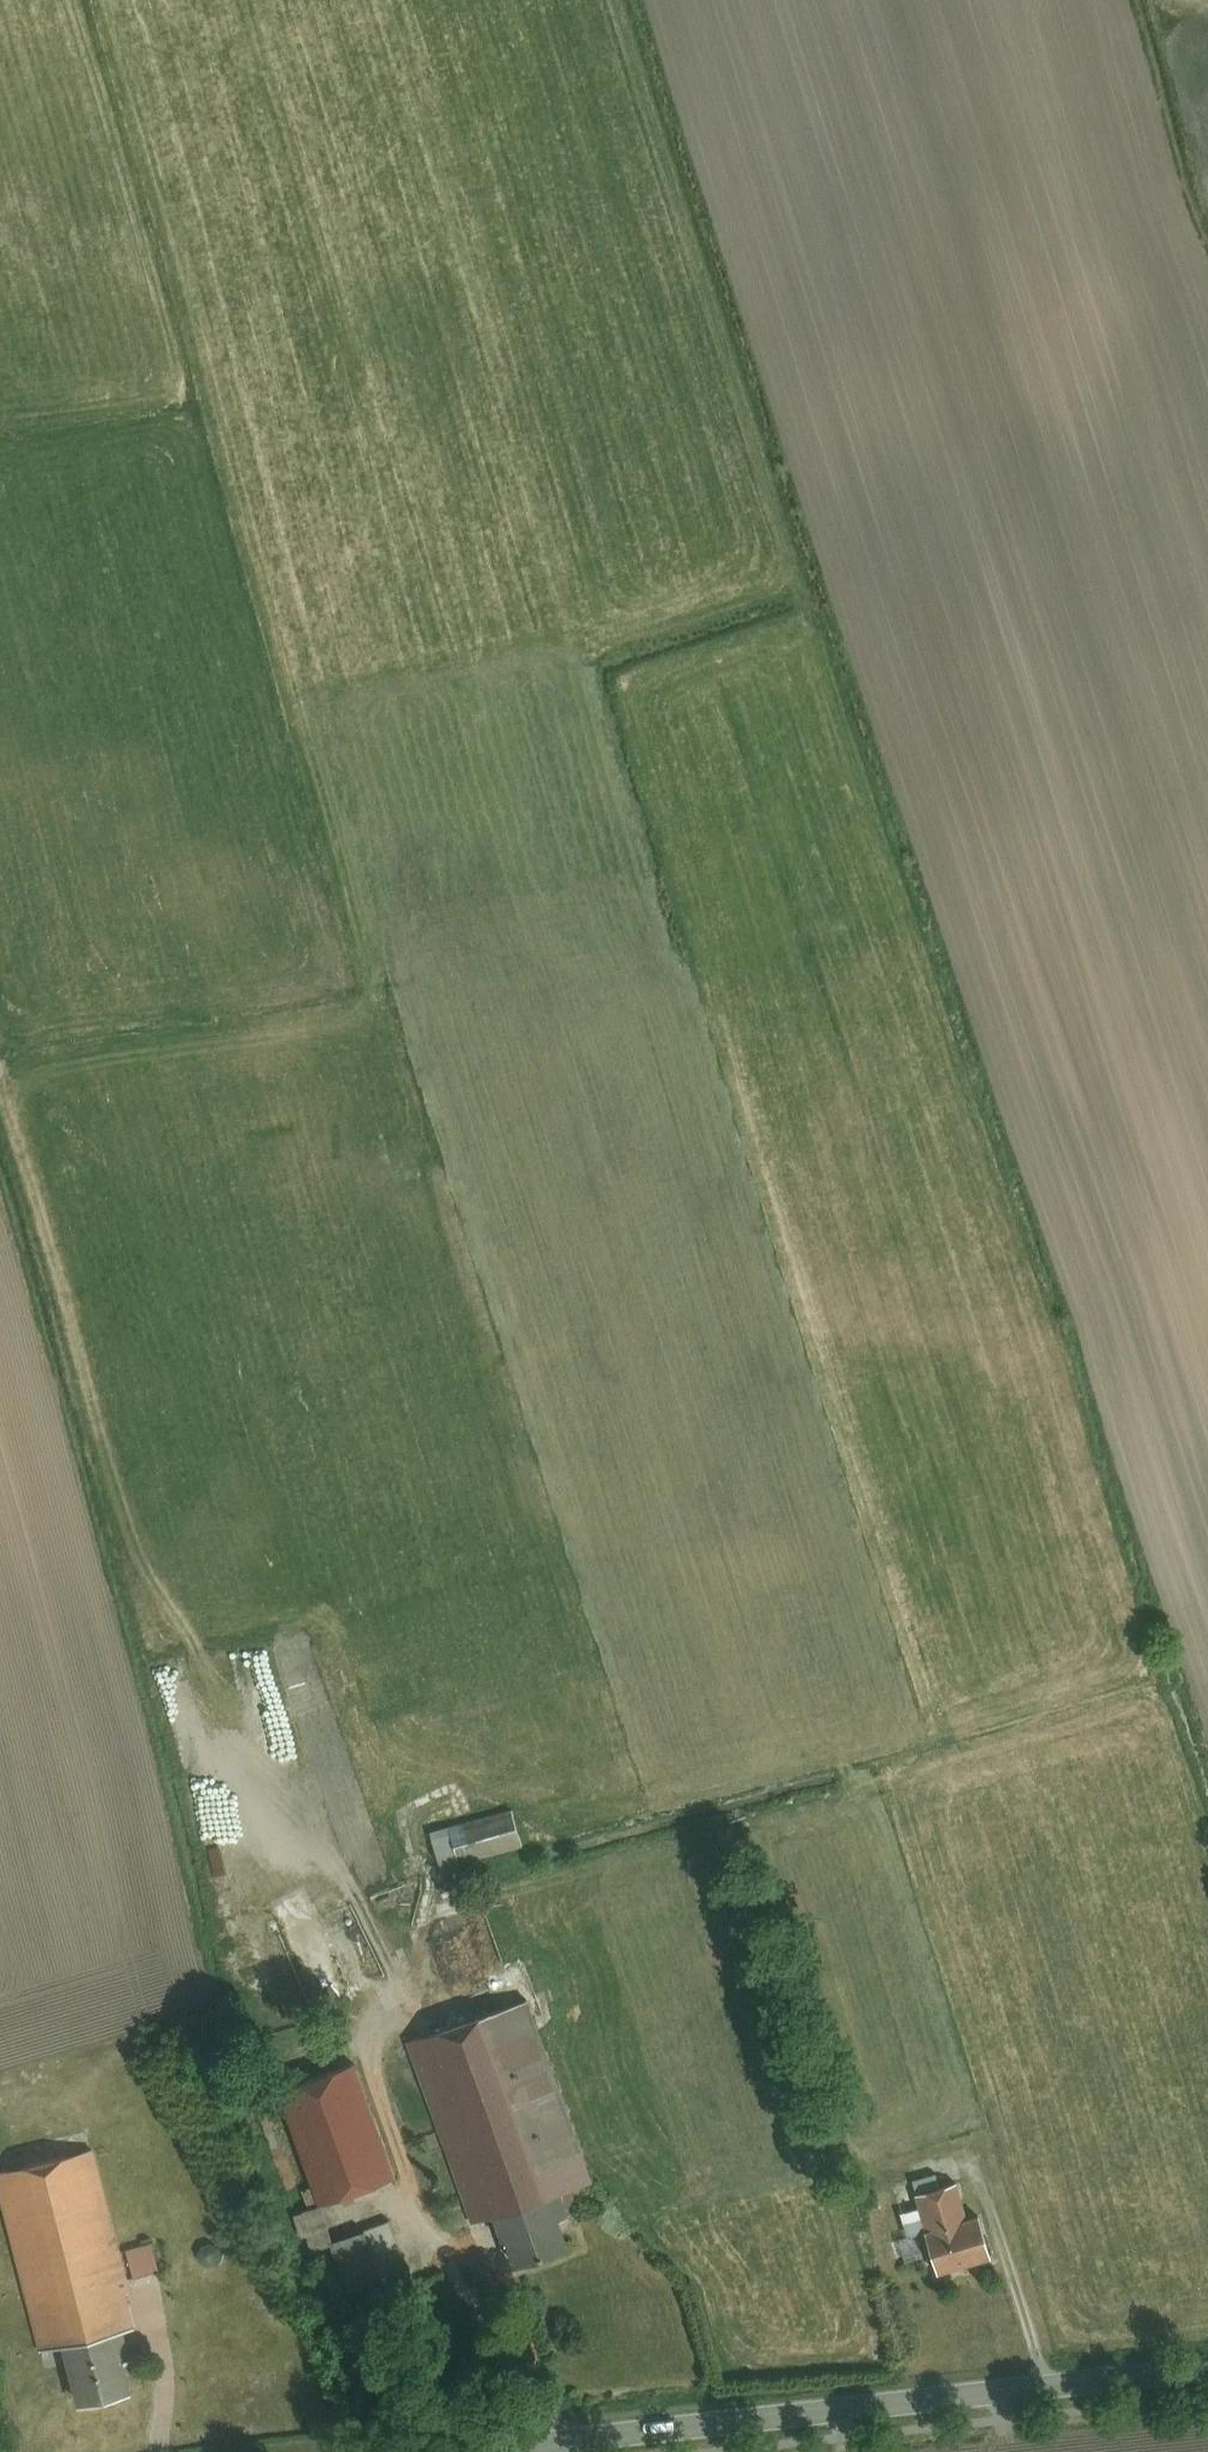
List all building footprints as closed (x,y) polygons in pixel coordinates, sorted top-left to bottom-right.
[(440,1867),(525,1846),(515,1806),(430,1827),(440,1867)] [(591,2178),(522,1998),(407,2041),(474,2216),(489,2211),(509,2264),(567,2242),(557,2217),(570,2212),(562,2189),(591,2178)] [(397,2174),(355,2057),(271,2088),(314,2204),(397,2174)] [(94,2146),(0,2169),(0,2178),(41,2342),(57,2338),(73,2402),(139,2386),(124,2326),(138,2323),(94,2146)] [(967,2214),(957,2179),(914,2191),(937,2269),(988,2253),(976,2211),(967,2214)] [(905,2226),(922,2221),(918,2205),(901,2209),(905,2226)] [(126,2243),(131,2271),(153,2267),(149,2239),(126,2243)]
